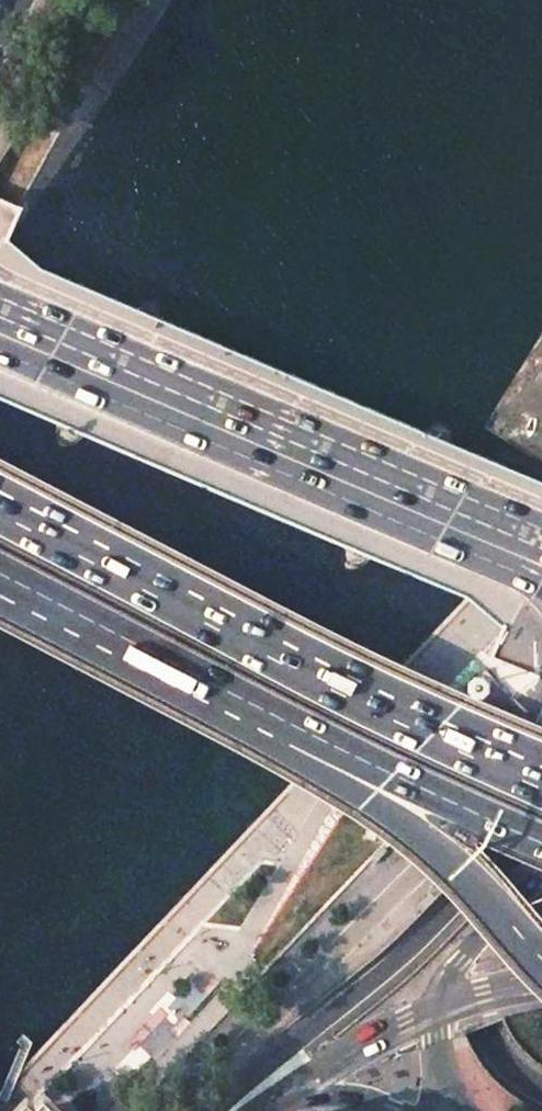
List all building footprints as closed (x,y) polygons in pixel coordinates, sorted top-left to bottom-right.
[(64,972),(130,899),(125,885),(113,882),(105,887),(0,999),(0,1042),(64,972)]
